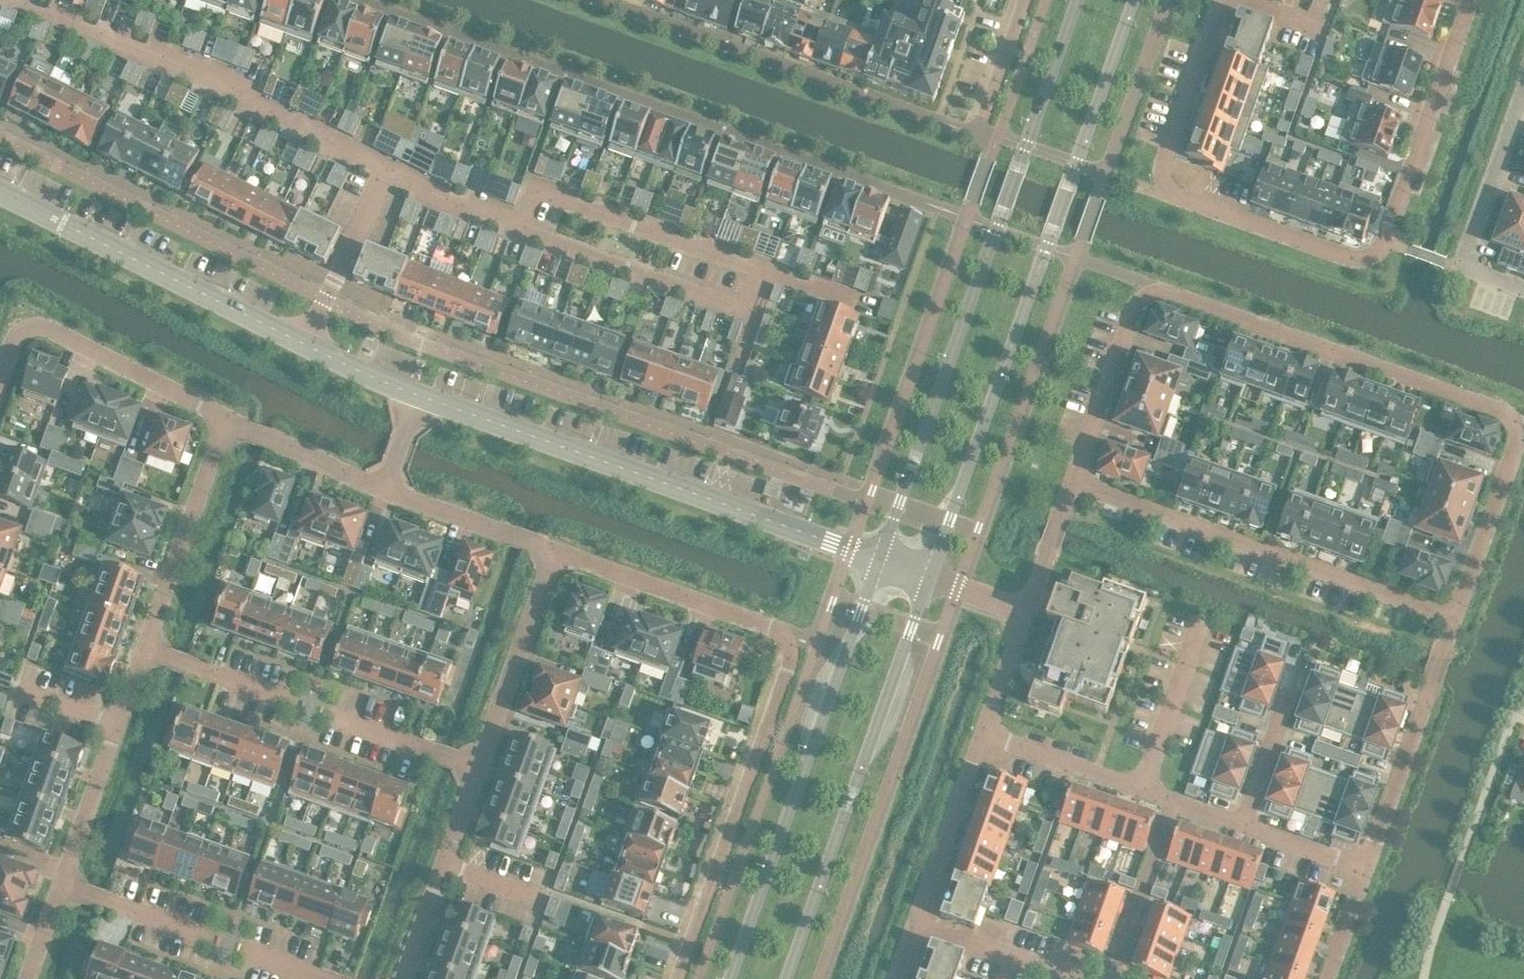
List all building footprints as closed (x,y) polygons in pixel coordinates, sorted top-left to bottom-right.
[(92,15),(98,0),(88,0),(84,12),(92,15)] [(92,15),(100,18),(107,0),(98,0),(92,15)] [(207,5),(227,12),(226,13),(229,14),(234,0),(209,0),(207,5)] [(229,14),(253,23),(261,0),(234,0),(229,14)] [(297,0),(268,0),(262,19),(260,25),(285,34),(297,0)] [(285,34),(311,43),(313,38),(326,0),(297,0),(285,34)] [(674,12),(678,0),(649,0),(648,2),(674,12)] [(700,21),(708,0),(678,0),(674,12),(700,21)] [(700,21),(726,30),(726,31),(727,31),(738,0),(708,0),(700,21)] [(762,43),(777,0),(747,0),(735,33),(762,43)] [(788,52),(804,7),(784,0),(777,0),(762,43),(762,44),(786,53),(787,52),(788,52)] [(1443,2),(1438,0),(1391,0),(1389,4),(1436,21),(1443,2)] [(911,97),(933,105),(941,82),(940,82),(960,28),(961,28),(965,16),(965,15),(954,11),(954,10),(930,1),(919,32),(886,20),(881,35),(878,44),(878,45),(865,80),(889,89),(889,88),(911,96),(911,97)] [(318,46),(343,55),(359,10),(358,10),(358,11),(333,2),(318,46)] [(1389,4),(1383,23),(1429,40),(1436,21),(1389,4)] [(788,52),(814,62),(830,16),(804,7),(788,52)] [(2,9),(0,15),(0,18),(14,23),(17,14),(2,9)] [(359,10),(343,55),(369,64),(385,20),(376,17),(376,16),(374,15),(361,10),(361,11),(359,10)] [(142,33),(148,14),(140,11),(133,30),(142,33)] [(1232,34),(1225,54),(1259,66),(1262,58),(1266,47),(1268,43),(1268,42),(1274,26),(1239,13),(1232,34)] [(148,14),(142,33),(150,36),(157,17),(148,14)] [(814,62),(840,71),(856,26),(830,16),(814,62)] [(29,39),(37,42),(44,24),(36,21),(29,39)] [(376,67),(401,76),(417,32),(391,22),(376,67)] [(52,27),(44,24),(37,42),(45,45),(52,27)] [(865,80),(878,45),(878,44),(881,35),(856,26),(840,71),(847,74),(847,75),(865,81),(865,80)] [(191,50),(197,32),(189,29),(183,47),(191,50)] [(197,32),(191,50),(199,53),(206,35),(197,32)] [(417,32),(401,76),(427,85),(443,41),(422,33),(421,34),(418,32),(417,32)] [(1336,52),(1339,42),(1328,38),(1325,48),(1336,52)] [(83,63),(92,44),(84,40),(75,59),(83,63)] [(459,97),(475,53),(449,43),(436,82),(434,87),(459,97)] [(100,48),(92,44),(83,63),(91,67),(100,48)] [(1415,80),(1422,61),(1375,44),(1368,63),(1415,80)] [(240,68),(247,49),(239,46),(232,65),(240,68)] [(1325,48),(1321,57),(1333,61),(1336,52),(1325,48)] [(247,49),(240,68),(248,71),(255,52),(247,49)] [(475,53),(459,97),(485,106),(487,100),(501,62),(475,53)] [(1225,54),(1218,74),(1219,75),(1262,90),(1266,77),(1267,75),(1269,70),(1259,66),(1225,54)] [(1299,62),(1312,66),(1314,60),(1302,56),(1299,62)] [(128,85),(137,66),(129,62),(120,81),(128,85)] [(1309,73),(1312,66),(1299,62),(1297,68),(1309,73)] [(16,71),(0,63),(0,103),(16,71)] [(1368,63),(1364,75),(1362,82),(1408,99),(1415,80),(1368,63)] [(517,118),(533,73),(532,72),(519,67),(518,67),(516,66),(516,67),(507,64),(492,108),(517,118)] [(137,66),(128,85),(136,88),(145,69),(137,66)] [(1307,79),(1309,73),(1297,68),(1295,74),(1307,79)] [(31,117),(50,79),(30,69),(11,107),(14,109),(15,112),(21,114),(24,113),(31,117)] [(533,73),(517,118),(543,127),(559,82),(534,74),(534,73),(533,73)] [(1217,75),(1210,95),(1254,111),(1255,109),(1261,93),(1262,90),(1219,75),(1218,74),(1217,75)] [(270,75),(269,78),(264,94),(272,97),(279,78),(270,75)] [(51,127),(70,89),(50,79),(31,117),(36,120),(37,123),(43,125),(46,124),(51,127)] [(164,103),(173,107),(182,88),(174,84),(164,103)] [(576,139),(592,94),(566,85),(550,129),(576,139)] [(190,92),(182,88),(173,107),(180,111),(190,92)] [(299,88),(290,105),(298,109),(307,92),(299,88)] [(70,89),(51,127),(53,128),(54,131),(59,134),(62,133),(69,136),(68,138),(69,139),(89,98),(84,96),(70,89)] [(1299,104),(1302,95),(1290,91),(1287,100),(1299,104)] [(617,104),(592,94),(576,139),(601,148),(617,104)] [(1210,95),(1203,116),(1247,131),(1249,125),(1254,111),(1210,95)] [(1315,111),(1318,101),(1307,97),(1304,107),(1315,111)] [(109,108),(89,98),(69,139),(88,148),(89,146),(90,147),(109,108)] [(1287,100),(1284,110),(1295,114),(1299,104),(1287,100)] [(1394,139),(1401,120),(1354,103),(1347,122),(1394,139)] [(209,125),(217,129),(226,110),(218,106),(209,125)] [(632,158),(647,114),(624,106),(610,144),(608,150),(632,158)] [(1304,107),(1300,116),(1312,120),(1315,111),(1304,107)] [(234,114),(226,110),(217,129),(225,133),(234,114)] [(345,133),(354,115),(346,111),(337,129),(345,133)] [(120,164),(140,124),(120,114),(101,152),(102,153),(101,155),(120,164)] [(655,165),(670,122),(652,116),(651,116),(651,115),(647,114),(632,158),(635,159),(635,158),(655,165)] [(354,115),(345,133),(353,137),(362,119),(354,115)] [(1203,116),(1196,136),(1240,152),(1244,141),(1247,131),(1203,116)] [(1288,134),(1291,124),(1280,120),(1277,130),(1288,134)] [(677,175),(693,130),(690,129),(689,129),(671,123),(670,122),(655,165),(674,172),(674,174),(677,175)] [(1347,122),(1341,141),(1388,158),(1394,139),(1347,122)] [(140,172),(159,133),(140,124),(120,164),(121,164),(122,162),(129,166),(130,169),(135,172),(138,170),(140,172)] [(253,147),(261,151),(270,132),(263,128),(253,147)] [(693,130),(677,175),(700,183),(702,177),(716,139),(693,130)] [(278,136),(270,132),(261,151),(269,155),(278,136)] [(1276,136),(1264,132),(1262,140),(1273,144),(1276,136)] [(160,181),(179,143),(178,142),(176,147),(158,138),(160,134),(159,133),(140,172),(145,174),(146,177),(151,180),(155,179),(160,181)] [(1196,136),(1188,157),(1207,164),(1205,168),(1211,170),(1221,173),(1229,153),(1230,149),(1239,153),(1240,152),(1196,136)] [(1273,144),(1284,148),(1287,140),(1276,136),(1273,144)] [(401,161),(410,143),(402,139),(393,157),(401,161)] [(733,195),(749,150),(748,150),(748,151),(744,149),(723,141),(707,186),(733,195)] [(179,143),(160,181),(167,185),(168,188),(173,191),(177,190),(180,191),(199,153),(179,143)] [(410,143),(401,161),(409,165),(418,147),(410,143)] [(1303,155),(1306,147),(1295,143),(1292,151),(1303,155)] [(292,166),(300,170),(309,151),(301,147),(292,166)] [(749,150),(733,195),(758,204),(774,160),(749,150)] [(317,155),(309,151),(300,170),(308,174),(317,155)] [(1317,159),(1328,163),(1331,156),(1319,152),(1317,159)] [(534,174),(543,177),(549,158),(541,155),(534,174)] [(1342,160),(1331,156),(1328,163),(1340,167),(1342,160)] [(1366,171),(1369,163),(1358,159),(1355,167),(1366,171)] [(791,215),(806,171),(781,162),(767,200),(765,206),(791,215)] [(1380,167),(1369,163),(1366,171),(1378,175),(1380,167)] [(334,187),(343,168),(336,164),(326,183),(334,187)] [(209,208),(225,175),(205,165),(189,198),(209,208)] [(460,187),(467,168),(459,165),(452,183),(460,187)] [(1252,204),(1271,211),(1285,171),(1266,165),(1252,204)] [(350,172),(343,168),(334,187),(341,190),(350,172)] [(467,168),(460,187),(468,190),(475,171),(467,168)] [(1243,181),(1252,184),(1256,173),(1247,170),(1243,181)] [(580,190),(589,193),(595,174),(587,171),(580,190)] [(806,171),(791,215),(816,225),(818,219),(832,180),(806,171)] [(1271,211),(1289,217),(1303,178),(1285,171),(1271,211)] [(604,177),(595,174),(589,193),(597,196),(604,177)] [(225,175),(209,208),(228,217),(244,185),(225,175)] [(1289,217),(1307,223),(1321,184),(1303,178),(1289,217)] [(849,236),(865,191),(864,191),(864,192),(839,183),(823,227),(849,236)] [(512,184),(506,203),(514,206),(521,187),(512,184)] [(1307,223),(1325,230),(1339,191),(1321,184),(1307,223)] [(244,185),(228,217),(247,227),(264,195),(244,185)] [(630,208),(638,211),(645,192),(637,189),(630,208)] [(865,191),(849,236),(874,246),(876,242),(878,236),(886,214),(888,208),(889,205),(890,201),(882,198),(880,197),(880,196),(866,191),(866,192),(865,191)] [(1325,230),(1343,236),(1357,197),(1339,191),(1325,230)] [(654,195),(645,192),(638,211),(647,214),(654,195)] [(264,195),(247,227),(267,237),(283,204),(264,195)] [(1502,220),(1523,228),(1523,202),(1508,196),(1504,206),(1506,207),(1502,220)] [(1357,197),(1343,236),(1362,243),(1369,223),(1373,224),(1380,205),(1357,197)] [(399,220),(407,223),(414,203),(407,200),(399,220)] [(414,203),(407,223),(414,226),(422,206),(414,203)] [(283,204),(267,237),(285,246),(286,246),(302,214),(283,204)] [(680,226),(688,229),(695,210),(686,207),(680,226)] [(901,213),(888,208),(886,214),(899,219),(891,241),(878,236),(876,242),(889,247),(884,262),(904,270),(923,217),(903,209),(901,213)] [(703,213),(695,210),(688,229),(696,232),(703,213)] [(322,223),(302,214),(286,246),(305,256),(326,266),(342,233),(324,224),(322,223)] [(434,232),(442,235),(449,217),(441,214),(434,232)] [(899,219),(886,214),(878,236),(891,241),(899,219)] [(449,217),(442,235),(450,238),(457,220),(449,217)] [(1502,220),(1497,233),(1495,232),(1491,243),(1503,247),(1497,265),(1523,275),(1523,228),(1502,220)] [(738,247),(746,250),(753,231),(745,228),(738,247)] [(474,248),(482,251),(490,233),(481,229),(474,248)] [(761,234),(753,231),(746,250),(754,253),(761,234)] [(498,236),(490,233),(482,251),(491,254),(498,236)] [(395,297),(408,263),(388,255),(386,254),(367,247),(354,281),(375,289),(395,297)] [(520,266),(528,269),(535,250),(526,247),(520,266)] [(796,267),(812,273),(819,255),(803,249),(796,267)] [(543,253),(535,250),(528,269),(536,272),(543,253)] [(415,305),(429,271),(408,263),(395,297),(415,305)] [(566,283),(575,286),(581,267),(573,264),(566,283)] [(590,270),(581,267),(575,286),(583,289),(590,270)] [(861,270),(854,289),(866,293),(873,274),(861,270)] [(436,312),(449,278),(429,271),(415,305),(436,312)] [(456,320),(469,286),(449,278),(436,312),(456,320)] [(607,297),(615,300),(622,282),(614,279),(607,297)] [(630,285),(622,282),(615,300),(623,303),(630,285)] [(779,304),(785,288),(776,285),(770,300),(779,304)] [(476,328),(489,294),(469,286),(456,320),(476,328)] [(489,294),(476,328),(497,336),(510,302),(489,294)] [(660,317),(669,320),(676,301),(667,298),(660,317)] [(898,303),(885,298),(878,317),(891,322),(898,303)] [(529,349),(544,308),(523,301),(508,341),(517,344),(517,345),(529,349)] [(684,304),(676,301),(669,320),(677,323),(684,304)] [(819,301),(811,326),(851,340),(856,328),(855,328),(858,319),(840,312),(842,309),(819,301)] [(550,356),(564,316),(563,315),(562,320),(543,313),(545,309),(544,308),(529,349),(530,349),(550,356)] [(1156,318),(1153,317),(1147,335),(1188,349),(1191,340),(1196,342),(1201,328),(1176,319),(1177,315),(1160,309),(1156,318)] [(710,334),(716,316),(708,313),(701,331),(710,334)] [(570,363),(584,323),(564,316),(550,356),(570,363)] [(760,331),(769,334),(774,319),(765,316),(760,331)] [(742,325),(734,322),(727,341),(736,344),(742,325)] [(591,370),(605,330),(584,323),(570,363),(591,370)] [(811,326),(803,346),(844,360),(851,341),(851,340),(811,326)] [(605,330),(591,370),(612,378),(626,337),(605,330)] [(769,334),(760,331),(754,345),(763,349),(769,334)] [(1242,388),(1256,347),(1248,344),(1246,342),(1241,340),(1238,341),(1235,340),(1221,380),(1242,388)] [(644,389),(658,350),(637,342),(623,382),(644,389)] [(803,346),(796,367),(836,381),(844,360),(803,346)] [(1256,347),(1242,388),(1243,388),(1244,383),(1264,390),(1276,355),(1274,354),(1273,351),(1267,349),(1264,350),(1256,347)] [(658,350),(644,389),(665,397),(679,357),(658,350)] [(1130,380),(1173,395),(1178,381),(1187,385),(1190,376),(1208,382),(1216,360),(1192,351),(1184,374),(1181,373),(1181,372),(1138,357),(1130,380)] [(1276,355),(1264,390),(1283,397),(1281,402),(1282,402),(1297,359),(1296,361),(1288,359),(1287,356),(1282,354),(1279,355),(1276,355)] [(58,365),(35,356),(28,378),(30,379),(24,397),(55,408),(67,374),(56,370),(58,365)] [(679,357),(665,397),(684,404),(685,404),(699,364),(679,357)] [(1297,359),(1282,402),(1304,410),(1318,369),(1316,369),(1317,366),(1297,359)] [(757,366),(748,363),(743,378),(752,381),(757,366)] [(699,364),(685,404),(697,409),(697,408),(706,411),(712,393),(716,395),(724,373),(699,364)] [(792,365),(785,386),(793,389),(829,402),(836,381),(796,367),(792,365)] [(1343,423),(1358,381),(1338,374),(1337,376),(1336,376),(1321,416),(1343,423)] [(1123,400),(1171,417),(1172,416),(1166,414),(1173,395),(1130,380),(1130,381),(1132,382),(1129,389),(1127,388),(1123,400)] [(1363,431),(1377,390),(1375,389),(1373,386),(1368,385),(1365,386),(1358,383),(1358,381),(1343,423),(1363,431)] [(100,439),(115,396),(100,390),(98,394),(87,390),(73,429),(100,439)] [(1383,438),(1397,397),(1389,394),(1388,392),(1382,390),(1380,391),(1377,390),(1363,431),(1383,438)] [(727,393),(717,421),(736,427),(745,400),(727,393)] [(115,396),(100,439),(126,448),(140,408),(129,404),(130,401),(115,396)] [(1397,397),(1383,438),(1404,445),(1419,405),(1415,404),(1414,401),(1409,399),(1406,400),(1397,397)] [(1171,417),(1123,400),(1115,423),(1163,440),(1171,417)] [(781,410),(774,428),(789,434),(787,441),(809,449),(812,442),(815,443),(823,421),(815,419),(817,413),(789,403),(785,412),(781,410)] [(1208,416),(1209,413),(1224,419),(1227,410),(1212,405),(1211,408),(1208,416)] [(1208,416),(1211,408),(1204,406),(1197,423),(1204,426),(1208,416)] [(1250,428),(1253,419),(1238,414),(1236,423),(1250,428)] [(1208,416),(1204,426),(1205,426),(1204,428),(1219,433),(1222,424),(1207,419),(1208,416)] [(1253,419),(1250,428),(1266,433),(1268,425),(1253,419)] [(1449,442),(1491,456),(1497,439),(1493,438),(1497,428),(1479,422),(1478,426),(1457,419),(1449,442)] [(186,440),(189,430),(161,420),(149,454),(177,464),(181,455),(182,455),(183,452),(184,453),(189,441),(186,440)] [(52,453),(60,429),(49,425),(40,449),(52,453)] [(60,429),(52,453),(54,453),(63,457),(72,434),(60,429)] [(1245,443),(1248,434),(1233,429),(1230,437),(1245,443)] [(1301,446),(1304,437),(1289,432),(1286,440),(1301,446)] [(1413,454),(1437,463),(1444,441),(1420,433),(1413,454)] [(1248,434),(1245,443),(1260,448),(1263,439),(1248,434)] [(1304,437),(1301,446),(1316,451),(1319,442),(1304,437)] [(1185,448),(1161,440),(1153,463),(1182,473),(1186,462),(1181,461),(1185,448)] [(1276,454),(1292,459),(1294,454),(1291,449),(1279,445),(1276,454)] [(1149,460),(1107,446),(1101,463),(1104,464),(1101,474),(1119,480),(1120,476),(1140,483),(1149,460)] [(37,486),(45,463),(5,449),(2,459),(0,459),(0,473),(37,486)] [(1351,464),(1354,455),(1339,450),(1336,458),(1351,464)] [(81,476),(85,464),(63,457),(54,453),(50,465),(81,476)] [(1315,468),(1319,459),(1306,454),(1301,457),(1299,462),(1315,468)] [(1354,455),(1351,464),(1366,469),(1369,460),(1354,455)] [(126,485),(134,461),(122,457),(114,481),(125,485),(126,485)] [(1200,506),(1214,465),(1193,458),(1179,498),(1182,499),(1183,502),(1189,504),(1192,503),(1200,506)] [(134,461),(126,485),(128,486),(137,489),(145,465),(134,461)] [(1426,485),(1477,503),(1477,502),(1475,501),(1483,479),(1434,462),(1426,485)] [(1346,478),(1349,470),(1334,464),(1331,473),(1346,478)] [(1378,473),(1392,478),(1395,470),(1381,464),(1378,473)] [(1214,465),(1200,506),(1208,509),(1210,511),(1215,513),(1218,512),(1220,513),(1235,473),(1214,465)] [(1349,470),(1346,478),(1361,483),(1364,475),(1349,470)] [(0,473),(0,498),(29,509),(37,486),(0,473)] [(1235,473),(1220,513),(1223,514),(1224,517),(1230,519),(1232,517),(1240,520),(1239,522),(1240,522),(1255,480),(1235,473)] [(121,496),(125,485),(114,481),(102,476),(97,488),(121,496)] [(279,524),(294,482),(276,476),(275,479),(266,476),(259,494),(263,495),(254,520),(268,525),(270,520),(279,524)] [(1387,493),(1390,484),(1375,479),(1372,488),(1387,493)] [(1255,480),(1240,522),(1259,529),(1260,527),(1262,528),(1276,487),(1255,480)] [(1390,484),(1387,493),(1387,494),(1394,496),(1398,487),(1390,484)] [(780,489),(769,485),(766,495),(771,496),(777,498),(780,489)] [(1477,503),(1426,485),(1426,486),(1432,488),(1425,507),(1470,523),(1470,522),(1468,521),(1471,513),(1473,514),(1477,503)] [(1300,544),(1316,498),(1295,490),(1280,534),(1281,534),(1280,537),(1300,544)] [(113,519),(155,533),(158,525),(162,527),(167,512),(125,497),(122,506),(118,505),(113,519)] [(340,507),(341,506),(340,505),(340,507),(314,498),(311,507),(309,506),(303,525),(304,525),(299,539),(326,549),(328,543),(340,507)] [(1321,549),(1336,505),(1316,498),(1300,544),(1301,544),(1301,542),(1309,544),(1310,547),(1316,549),(1319,548),(1321,549)] [(1341,556),(1357,512),(1336,505),(1321,549),(1323,549),(1325,552),(1327,553),(1329,552),(1341,556)] [(328,543),(326,549),(327,549),(329,543),(354,552),(367,517),(358,514),(359,512),(341,506),(340,507),(328,543)] [(1470,523),(1425,507),(1417,530),(1459,545),(1467,523),(1469,524),(1470,523)] [(29,521),(53,530),(57,518),(34,510),(29,521)] [(1357,512),(1341,556),(1350,559),(1351,562),(1357,564),(1359,562),(1363,563),(1378,520),(1357,512)] [(155,533),(113,519),(108,532),(112,534),(109,543),(151,558),(156,543),(152,542),(155,533)] [(53,530),(29,521),(25,533),(49,541),(53,530)] [(1381,544),(1405,552),(1413,530),(1389,521),(1381,544)] [(13,553),(21,531),(0,524),(0,549),(13,553)] [(389,525),(375,566),(401,576),(416,532),(399,526),(398,528),(389,525)] [(77,544),(101,552),(105,541),(81,532),(77,544)] [(416,532),(401,576),(427,585),(426,588),(418,611),(429,615),(438,592),(445,573),(435,569),(441,553),(439,552),(442,543),(417,534),(417,533),(416,532)] [(287,539),(275,534),(267,558),(279,562),(287,539)] [(287,539),(279,562),(290,566),(298,543),(287,539)] [(101,552),(77,544),(73,556),(97,564),(101,552)] [(438,592),(429,615),(441,619),(449,596),(472,605),(483,575),(486,577),(493,559),(483,556),(485,552),(467,546),(456,577),(445,573),(438,592)] [(6,575),(13,553),(0,549),(0,572),(6,575)] [(1421,587),(1438,593),(1442,584),(1445,585),(1451,567),(1410,553),(1402,576),(1422,583),(1421,587)] [(247,574),(257,578),(262,563),(252,559),(247,574)] [(354,589),(362,565),(351,561),(342,584),(354,589)] [(62,572),(44,565),(39,580),(48,583),(54,585),(57,586),(62,572)] [(95,586),(135,601),(136,598),(139,597),(141,591),(139,588),(143,579),(102,565),(95,586)] [(280,579),(283,570),(268,565),(265,573),(280,579)] [(362,565),(354,589),(365,593),(374,569),(362,565)] [(283,570),(280,579),(295,584),(298,575),(283,570)] [(321,593),(324,584),(309,579),(306,588),(321,593)] [(1075,702),(1098,710),(1107,713),(1141,618),(1134,615),(1138,605),(1144,607),(1147,600),(1104,585),(1102,592),(1072,581),(1051,640),(1058,642),(1054,653),(1047,651),(1039,675),(1045,677),(1042,688),(1035,686),(1028,704),(1061,715),(1067,698),(1075,701),(1075,702)] [(238,632),(252,592),(230,584),(228,589),(223,587),(216,605),(222,607),(214,627),(229,633),(230,630),(238,632)] [(324,584),(321,593),(336,598),(339,590),(324,584)] [(88,606),(128,621),(131,612),(134,611),(136,606),(134,603),(135,601),(95,586),(88,606)] [(257,642),(272,600),(252,592),(238,632),(245,635),(244,638),(257,642)] [(570,619),(565,634),(593,644),(607,603),(602,601),(603,599),(585,592),(584,595),(579,593),(576,602),(574,602),(568,618),(570,619)] [(22,618),(26,606),(3,598),(0,605),(0,610),(22,618)] [(44,614),(52,617),(58,602),(49,599),(44,614)] [(377,613),(380,604),(365,599),(362,608),(377,613)] [(279,647),(293,606),(292,606),(290,611),(272,604),(273,600),(272,600),(257,642),(270,647),(271,644),(279,647)] [(380,604),(377,613),(392,618),(395,610),(380,604)] [(80,627),(121,641),(122,639),(124,637),(126,632),(125,629),(128,621),(88,606),(80,627)] [(298,657),(313,614),(293,606),(279,647),(286,649),(285,652),(298,657)] [(18,629),(22,618),(0,610),(0,623),(18,629)] [(418,627),(421,619),(406,613),(403,622),(418,627)] [(52,617),(44,614),(38,629),(47,632),(52,617)] [(313,614),(298,657),(311,662),(312,659),(320,661),(333,626),(312,618),(314,614),(313,614)] [(603,651),(595,675),(613,681),(607,679),(615,656),(641,665),(656,623),(641,617),(640,621),(628,616),(614,656),(603,651)] [(421,619),(418,627),(433,633),(436,624),(421,619)] [(656,623),(641,665),(667,675),(659,698),(671,702),(679,679),(668,675),(682,636),(670,631),(671,628),(656,623)] [(355,677),(370,634),(349,626),(334,667),(343,669),(342,672),(355,677)] [(441,626),(436,641),(446,644),(452,630),(441,626)] [(73,647),(116,662),(116,661),(114,661),(116,653),(119,652),(121,646),(120,643),(121,641),(80,627),(73,647)] [(1244,629),(1240,639),(1251,643),(1255,633),(1244,629)] [(477,634),(469,631),(464,646),(472,649),(477,634)] [(370,634),(355,677),(367,682),(368,679),(376,681),(391,641),(370,634)] [(734,665),(742,644),(719,636),(717,641),(706,637),(693,675),(724,686),(732,664),(734,665)] [(1229,672),(1276,688),(1291,644),(1267,636),(1259,657),(1236,649),(1229,672)] [(391,641),(376,681),(383,684),(382,687),(395,692),(411,648),(391,641)] [(42,647),(33,644),(28,659),(37,662),(42,647)] [(116,662),(73,647),(64,672),(92,682),(93,678),(106,683),(107,681),(109,682),(116,662)] [(585,671),(595,675),(603,651),(592,647),(583,671),(585,671)] [(411,648),(395,692),(408,696),(409,693),(417,696),(431,656),(411,648)] [(431,656),(417,696),(424,698),(423,701),(438,707),(445,687),(451,689),(457,670),(452,668),(453,663),(431,656)] [(1305,698),(1351,714),(1359,693),(1365,695),(1368,684),(1357,680),(1353,691),(1337,685),(1341,675),(1320,667),(1317,677),(1313,676),(1305,698)] [(539,684),(536,692),(578,707),(578,706),(574,705),(578,693),(587,697),(590,688),(608,694),(613,681),(595,675),(585,671),(581,683),(540,668),(535,683),(539,684)] [(1357,680),(1368,684),(1372,674),(1361,670),(1357,680)] [(1276,688),(1229,672),(1221,692),(1244,700),(1240,710),(1261,717),(1265,707),(1269,708),(1276,688)] [(10,690),(14,679),(0,673),(0,687),(10,690)] [(679,679),(671,702),(682,706),(691,683),(679,679)] [(626,687),(619,706),(628,710),(635,690),(626,687)] [(1351,714),(1398,730),(1405,709),(1402,708),(1405,698),(1385,690),(1381,700),(1365,695),(1359,693),(1351,714)] [(578,707),(536,692),(533,700),(529,699),(524,714),(565,729),(569,719),(573,721),(578,707)] [(1344,735),(1351,714),(1305,698),(1298,719),(1301,720),(1298,730),(1318,738),(1322,727),(1344,735)] [(1224,722),(1228,710),(1216,706),(1212,718),(1224,722)] [(192,761),(206,721),(199,718),(200,715),(185,710),(178,730),(172,728),(166,747),(171,749),(170,753),(192,761)] [(1228,710),(1224,722),(1236,727),(1240,714),(1228,710)] [(659,736),(703,752),(712,726),(674,713),(668,711),(659,736)] [(1398,730),(1351,714),(1344,735),(1366,743),(1362,753),(1383,760),(1387,750),(1390,752),(1398,730)] [(16,721),(7,718),(1,733),(10,736),(16,721)] [(212,768),(228,725),(215,720),(214,723),(206,721),(192,761),(212,768)] [(603,735),(611,738),(616,723),(608,720),(603,735)] [(228,725),(212,768),(213,769),(215,764),(234,771),(232,775),(233,776),(247,735),(240,733),(241,730),(228,725)] [(565,741),(588,750),(592,738),(569,730),(565,741)] [(1199,753),(1247,770),(1254,749),(1250,747),(1254,737),(1233,730),(1230,740),(1207,732),(1199,753)] [(35,756),(77,771),(84,751),(82,750),(82,749),(70,744),(71,740),(43,731),(35,756)] [(247,735),(233,776),(253,783),(268,739),(256,735),(254,738),(247,735)] [(508,758),(549,772),(556,751),(516,736),(513,746),(510,747),(508,752),(509,755),(508,758)] [(703,752),(659,736),(659,737),(652,757),(696,772),(703,752)] [(268,739),(253,783),(274,790),(289,750),(280,747),(281,744),(268,739)] [(588,750),(565,741),(561,753),(584,761),(588,750)] [(1323,758),(1327,745),(1316,741),(1312,754),(1323,758)] [(601,757),(610,760),(616,746),(606,742),(601,757)] [(1327,745),(1323,758),(1335,762),(1339,749),(1327,745)] [(1339,749),(1335,762),(1346,766),(1350,753),(1339,749)] [(1276,780),(1322,797),(1330,776),(1308,768),(1311,758),(1291,750),(1287,760),(1283,759),(1276,780)] [(1247,770),(1199,753),(1192,775),(1215,783),(1211,793),(1232,800),(1235,790),(1239,791),(1247,770)] [(1350,753),(1346,766),(1358,770),(1362,757),(1350,753)] [(310,803),(325,760),(312,755),(311,758),(303,755),(288,795),(310,803)] [(27,776),(68,790),(69,788),(71,787),(73,781),(72,778),(75,771),(77,771),(35,756),(27,776)] [(696,772),(652,757),(645,776),(645,777),(689,793),(696,772)] [(549,772),(508,758),(507,760),(505,761),(503,767),(504,770),(501,778),(542,792),(549,772)] [(325,760),(310,803),(330,810),(345,770),(337,767),(338,764),(325,760)] [(345,770),(330,810),(351,818),(366,774),(353,769),(352,773),(345,770)] [(182,788),(188,773),(177,770),(172,785),(182,788)] [(589,791),(599,795),(605,776),(596,773),(589,791)] [(992,773),(984,794),(1018,806),(1027,782),(1010,776),(1009,779),(992,773)] [(1322,797),(1368,813),(1376,792),(1372,791),(1376,781),(1355,773),(1352,783),(1330,776),(1322,797)] [(1519,773),(1509,800),(1519,803),(1522,796),(1523,797),(1523,775),(1519,773)] [(366,774),(351,818),(371,825),(385,784),(378,782),(379,779),(366,774)] [(20,796),(61,811),(63,802),(66,801),(68,796),(67,793),(68,790),(27,776),(20,796)] [(689,793),(645,777),(636,803),(680,818),(689,793)] [(542,792),(501,778),(498,786),(495,788),(494,793),(495,796),(494,798),(534,813),(542,792)] [(1322,797),(1276,780),(1268,802),(1272,803),(1268,813),(1289,821),(1293,810),(1309,816),(1305,826),(1316,830),(1320,820),(1314,818),(1322,797)] [(202,797),(205,788),(190,783),(187,792),(202,797)] [(570,798),(580,801),(585,786),(576,783),(570,798)] [(385,784),(371,825),(373,820),(400,830),(407,811),(401,809),(408,789),(394,784),(392,787),(385,784)] [(1196,799),(1200,788),(1189,784),(1185,795),(1196,799)] [(1060,821),(1081,829),(1093,795),(1072,787),(1069,797),(1060,794),(1055,809),(1064,812),(1060,821)] [(205,788),(202,797),(217,802),(220,794),(205,788)] [(599,795),(589,791),(583,810),(592,813),(599,795)] [(179,797),(169,794),(164,809),(174,812),(179,797)] [(977,815),(1011,827),(1018,806),(984,794),(977,815)] [(1102,836),(1114,802),(1093,795),(1081,829),(1102,836)] [(13,816),(53,831),(54,829),(57,827),(59,822),(58,819),(61,811),(20,796),(13,816)] [(1368,813),(1322,797),(1314,818),(1320,820),(1336,826),(1333,836),(1353,844),(1357,833),(1361,835),(1368,813)] [(197,812),(200,803),(185,798),(182,806),(197,812)] [(243,812),(246,803),(231,798),(228,806),(243,812)] [(534,813),(494,798),(493,801),(490,802),(488,808),(490,810),(487,818),(485,817),(485,818),(527,833),(534,813)] [(1122,843),(1134,809),(1114,802),(1102,836),(1122,843)] [(200,803),(197,812),(212,817),(215,808),(200,803)] [(246,803),(243,812),(258,817),(261,808),(246,803)] [(562,822),(571,826),(576,812),(567,809),(562,822)] [(624,835),(668,851),(677,825),(633,809),(624,835)] [(1134,809),(1122,843),(1143,851),(1155,817),(1134,809)] [(238,826),(241,817),(226,812),(223,821),(238,826)] [(970,835),(1004,847),(1011,827),(977,815),(970,835)] [(53,831),(13,816),(5,838),(46,852),(49,843),(52,842),(54,836),(52,833),(53,831)] [(241,817),(238,826),(253,831),(256,823),(241,817)] [(300,832),(303,823),(288,818),(285,826),(300,832)] [(519,857),(527,833),(485,818),(478,837),(480,838),(479,840),(492,844),(491,848),(518,858),(519,857)] [(153,870),(168,828),(146,820),(143,830),(137,828),(131,844),(137,846),(131,862),(145,867),(146,864),(153,866),(152,868),(151,869),(153,870)] [(1044,821),(1038,837),(1047,840),(1053,824),(1044,821)] [(571,826),(562,822),(556,839),(565,842),(571,826)] [(303,823),(300,832),(314,837),(317,828),(303,823)] [(1189,867),(1201,833),(1180,825),(1168,860),(1189,867)] [(572,840),(581,843),(585,829),(577,826),(572,840)] [(1316,830),(1305,826),(1302,836),(1313,840),(1316,830)] [(174,875),(189,835),(188,835),(186,839),(168,832),(169,828),(168,828),(153,870),(154,870),(155,868),(156,869),(157,867),(156,867),(157,865),(163,868),(162,871),(174,875)] [(294,846),(297,838),(282,832),(280,841),(294,846)] [(341,846),(344,838),(328,832),(325,841),(341,846)] [(1209,874),(1221,840),(1201,833),(1189,867),(1209,874)] [(189,835),(174,875),(187,879),(188,876),(194,879),(194,881),(193,880),(193,882),(195,882),(209,842),(189,835)] [(668,851),(624,835),(624,836),(625,837),(618,856),(661,871),(668,851)] [(962,855),(997,868),(1004,847),(970,835),(962,855)] [(372,855),(377,841),(367,837),(361,852),(372,855)] [(1047,840),(1038,837),(1033,852),(1042,855),(1047,840)] [(297,838),(294,846),(309,852),(312,843),(297,838)] [(344,838),(341,846),(355,851),(358,843),(344,838)] [(581,843),(572,840),(567,856),(576,859),(581,843)] [(1230,882),(1242,847),(1221,840),(1209,874),(1230,882)] [(209,842),(195,882),(197,883),(197,882),(197,880),(204,882),(203,885),(214,889),(214,890),(215,890),(230,849),(209,842)] [(336,861),(339,852),(323,847),(320,855),(336,861)] [(1242,847),(1230,882),(1251,889),(1254,880),(1263,883),(1268,867),(1259,864),(1263,855),(1242,847)] [(230,849),(215,890),(227,894),(229,890),(235,893),(235,895),(234,895),(233,896),(236,897),(251,857),(230,849)] [(339,852),(336,861),(350,866),(353,857),(339,852)] [(546,867),(554,870),(557,861),(559,857),(550,853),(546,867)] [(989,888),(997,868),(962,855),(955,876),(989,888)] [(661,871),(618,856),(611,876),(610,875),(610,876),(654,892),(655,891),(654,891),(661,871)] [(1066,873),(1069,864),(1054,859),(1051,868),(1066,873)] [(0,860),(0,886),(27,895),(29,887),(33,889),(38,874),(0,860)] [(368,865),(358,861),(353,876),(363,880),(368,865)] [(272,910),(286,870),(265,862),(251,902),(253,903),(254,902),(253,902),(254,899),(261,902),(259,906),(272,910)] [(1029,862),(1024,877),(1033,880),(1038,865),(1029,862)] [(1069,864),(1066,873),(1081,878),(1084,869),(1069,864)] [(1091,867),(1088,875),(1102,880),(1105,871),(1091,867)] [(293,917),(307,877),(286,870),(272,910),(284,914),(285,911),(292,913),(291,915),(290,915),(290,916),(293,917)] [(570,874),(561,871),(554,890),(564,893),(570,874)] [(1037,886),(1046,889),(1052,874),(1043,871),(1037,886)] [(654,892),(610,876),(601,902),(645,917),(648,909),(654,892)] [(989,888),(955,876),(948,896),(982,908),(989,888)] [(1122,876),(1118,884),(1133,890),(1137,881),(1122,876)] [(313,924),(327,884),(307,877),(293,917),(294,918),(295,917),(294,916),(295,914),(301,917),(300,920),(313,924)] [(1027,896),(1033,880),(1024,877),(1018,892),(1027,896)] [(1292,904),(1327,916),(1334,895),(1317,889),(1319,885),(1301,879),(1292,904)] [(1082,902),(1117,914),(1124,893),(1090,881),(1082,902)] [(332,934),(347,891),(327,884),(313,924),(325,929),(326,925),(332,928),(332,930),(331,930),(331,931),(332,931),(331,933),(332,934)] [(24,903),(27,895),(0,886),(0,912),(22,919),(27,905),(24,903)] [(1046,889),(1037,886),(1032,901),(1041,904),(1046,889)] [(1151,896),(1166,901),(1169,892),(1154,887),(1151,896)] [(347,891),(332,934),(334,934),(335,933),(334,933),(335,931),(341,933),(340,936),(354,941),(360,925),(366,927),(372,912),(366,909),(369,899),(347,891)] [(975,929),(982,908),(948,896),(941,917),(975,929)] [(1249,911),(1258,914),(1263,899),(1254,896),(1249,911)] [(551,897),(545,916),(554,920),(561,901),(551,897)] [(1181,907),(1195,911),(1198,903),(1183,899),(1181,907)] [(1012,900),(1005,920),(1004,921),(1017,925),(1024,904),(1012,900)] [(1117,914),(1082,902),(1075,922),(1109,934),(1117,914)] [(1149,925),(1183,938),(1190,916),(1156,904),(1149,925)] [(1285,924),(1319,936),(1327,916),(1292,904),(1285,924)] [(453,907),(446,927),(489,942),(497,917),(470,907),(469,911),(456,906),(455,908),(453,907)] [(1214,925),(1217,917),(1202,911),(1199,919),(1214,925)] [(1258,914),(1249,911),(1244,927),(1253,930),(1258,914)] [(1031,931),(1032,929),(1037,916),(1028,912),(1023,927),(1031,931)] [(586,943),(631,959),(637,942),(636,942),(639,933),(595,917),(586,943)] [(1217,917),(1214,925),(1228,930),(1231,922),(1217,917)] [(1102,956),(1109,934),(1075,922),(1068,943),(1102,956)] [(1319,936),(1285,924),(1278,945),(1312,957),(1319,936)] [(1141,946),(1176,958),(1183,938),(1149,925),(1141,946)] [(525,926),(524,927),(519,941),(528,945),(534,929),(525,926)] [(441,948),(481,962),(489,942),(446,927),(448,928),(445,936),(442,937),(440,942),(442,945),(441,948)] [(1219,950),(1228,953),(1233,938),(1224,935),(1219,950)] [(6,964),(14,942),(0,937),(0,962),(6,964)] [(1240,937),(1234,952),(1244,955),(1249,940),(1240,937)] [(530,957),(539,960),(546,942),(537,938),(531,954),(530,957)] [(932,942),(925,961),(959,973),(966,954),(932,942)] [(586,943),(577,969),(606,978),(623,978),(630,960),(631,959),(586,943)] [(1271,965),(1305,977),(1312,957),(1278,945),(1271,965)] [(124,954),(122,953),(121,955),(122,955),(121,957),(114,954),(115,951),(101,946),(96,962),(90,960),(84,976),(90,978),(115,978),(124,954)] [(1176,958),(1141,946),(1134,967),(1168,978),(1176,958)] [(465,978),(475,978),(481,962),(441,948),(440,950),(437,951),(435,957),(437,960),(434,968),(465,978)] [(1228,953),(1219,950),(1213,965),(1222,969),(1228,953)] [(1238,970),(1244,955),(1234,952),(1229,967),(1238,970)] [(143,964),(131,959),(130,962),(123,960),(124,958),(125,957),(123,957),(124,954),(115,978),(138,978),(143,964)] [(539,960),(530,957),(524,975),(532,978),(539,960)] [(509,972),(518,975),(523,961),(514,958),(509,972)] [(925,961),(919,978),(957,978),(959,973),(925,961)] [(138,978),(161,978),(164,971),(161,970),(161,971),(162,972),(161,973),(154,971),(155,968),(143,964),(138,978)] [(1305,977),(1271,965),(1266,978),(1304,978),(1305,977)] [(434,968),(431,976),(428,978),(465,978),(434,968)] [(161,978),(184,978),(183,977),(183,978),(172,974),(171,977),(164,974),(165,973),(166,972),(164,971),(161,978)]
